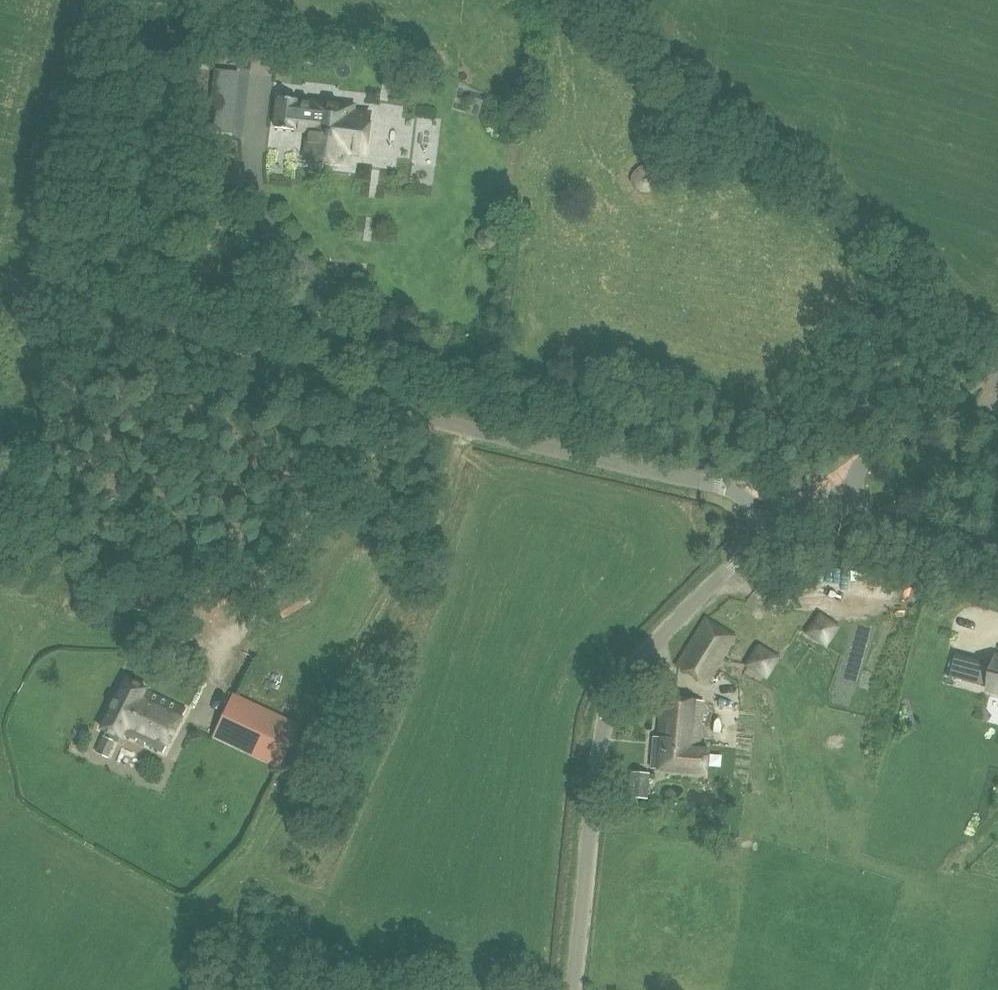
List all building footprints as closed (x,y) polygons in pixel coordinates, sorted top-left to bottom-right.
[(278,97),(275,128),(295,131),(309,133),(306,159),(346,164),(348,152),(365,154),(370,113),(353,111),(353,105),(313,100),(313,103),(298,101),(298,99),(278,97)] [(877,598),(909,599),(909,586),(877,585),(877,598)] [(927,590),(910,591),(911,602),(927,601),(927,590)] [(677,667),(708,686),(738,637),(707,619),(677,667)] [(954,655),(949,675),(963,678),(968,659),(954,655)] [(987,689),(997,692),(997,656),(995,656),(993,664),(987,687),(987,689)] [(165,753),(186,709),(145,690),(147,686),(125,676),(101,727),(106,729),(96,751),(108,757),(115,742),(115,741),(118,735),(124,738),(126,734),(165,753)] [(235,693),(214,737),(279,769),(300,725),(235,693)] [(700,746),(704,702),(661,698),(658,737),(653,737),(650,768),(705,773),(708,747),(700,746)] [(632,773),(630,798),(647,799),(649,774),(632,773)]
